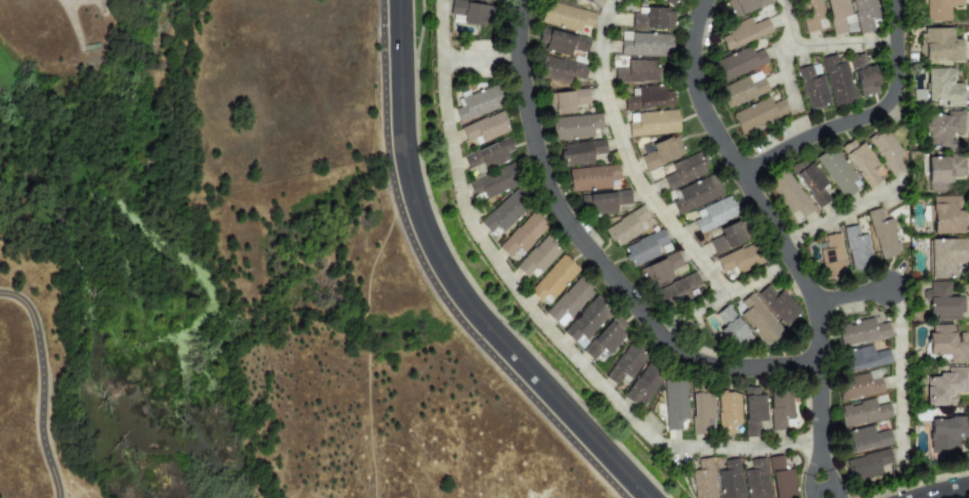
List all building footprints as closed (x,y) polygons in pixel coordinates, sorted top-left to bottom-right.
[(732,18),(772,4),(770,0),(725,0),(732,18)] [(804,33),(826,28),(820,0),(797,0),(804,33)] [(833,36),(847,33),(842,16),(850,14),(846,0),(824,0),(833,36)] [(881,30),(873,0),(851,0),(859,35),(881,30)] [(924,22),(949,22),(949,7),(961,7),(961,0),(924,0),(924,22)] [(487,27),(489,5),(451,1),(449,15),(462,17),(461,24),(487,27)] [(540,24),(579,32),(581,26),(590,28),(594,12),(544,2),(540,24)] [(633,8),(632,30),(673,31),(674,9),(633,8)] [(752,25),(749,18),(724,29),(727,35),(720,38),(726,52),(772,32),(766,19),(752,25)] [(589,40),(541,28),(537,42),(545,44),(543,51),(570,58),(571,50),(585,54),(589,40)] [(962,62),(962,40),(951,40),(951,29),(920,28),(919,60),(962,62)] [(671,35),(620,33),(620,56),(671,58),(671,35)] [(761,49),(752,53),(749,47),(712,63),(721,83),(767,64),(761,49)] [(821,59),(833,108),(855,102),(843,53),(821,59)] [(858,98),(878,94),(873,66),(866,67),(863,54),(850,57),(858,98)] [(658,61),(627,61),(627,69),(613,69),(614,84),(658,83),(658,61)] [(808,112),(829,107),(818,63),(797,69),(808,112)] [(962,106),(962,83),(954,84),(953,68),(924,69),(924,90),(912,90),(912,102),(936,101),(936,107),(962,106)] [(727,109),(768,92),(759,71),(718,89),(727,109)] [(455,98),(458,108),(453,109),(457,122),(501,109),(494,86),(455,98)] [(623,96),(623,109),(673,108),(673,91),(663,92),(663,86),(630,87),(631,96),(623,96)] [(587,91),(546,93),(547,115),(575,114),(574,106),(587,106),(587,91)] [(731,114),(740,136),(787,117),(780,101),(770,105),(768,99),(731,114)] [(462,128),(470,148),(509,131),(501,111),(462,128)] [(628,136),(678,134),(677,111),(636,113),(636,122),(627,122),(628,136)] [(962,111),(946,112),(946,115),(924,115),(925,146),(951,146),(951,134),(963,133),(962,111)] [(592,139),(592,130),(601,129),(600,115),(550,118),(551,141),(592,139)] [(868,139),(890,177),(903,170),(896,158),(901,155),(886,128),(868,139)] [(641,149),(644,156),(640,157),(645,171),(684,156),(676,135),(641,149)] [(512,151),(508,139),(461,155),(466,169),(481,164),(483,171),(509,162),(506,153),(512,151)] [(863,143),(857,147),(852,140),(841,148),(868,189),(880,181),(874,171),(879,167),(863,143)] [(592,165),(592,155),(604,155),(604,141),(560,144),(562,166),(592,165)] [(860,188),(834,146),(816,157),(842,200),(860,188)] [(668,191),(710,171),(700,151),(670,166),(673,172),(661,178),(668,191)] [(926,157),(927,192),(949,192),(949,177),(964,176),(963,159),(952,159),(952,156),(926,157)] [(817,210),(830,201),(821,187),(827,184),(812,162),(806,166),(802,160),(790,167),(817,210)] [(466,183),(472,196),(481,192),(484,199),(519,184),(510,164),(466,183)] [(610,190),(610,181),(618,180),(618,166),(568,168),(569,192),(610,190)] [(811,212),(786,167),(766,179),(789,220),(798,215),(800,218),(811,212)] [(723,196),(714,175),(672,192),(675,200),(671,202),(676,215),(723,196)] [(630,205),(629,192),(579,195),(580,211),(590,210),(591,217),(616,215),(615,206),(630,205)] [(500,232),(527,210),(513,193),(478,222),(487,234),(495,227),(500,232)] [(691,214),(701,234),(738,215),(728,196),(691,214)] [(964,211),(958,211),(958,197),(931,196),(931,233),(963,234),(964,211)] [(604,228),(614,247),(647,230),(643,221),(648,218),(642,207),(604,228)] [(891,219),(884,221),(881,208),(867,212),(879,260),(900,255),(891,219)] [(507,258),(513,252),(519,257),(546,227),(530,212),(497,248),(507,258)] [(714,255),(746,242),(737,221),(718,230),(721,236),(708,242),(714,255)] [(849,271),(870,268),(866,235),(858,236),(857,226),(844,228),(849,271)] [(658,257),(655,248),(666,243),(662,231),(622,246),(630,267),(658,257)] [(846,276),(839,234),(825,236),(826,243),(818,244),(825,280),(846,276)] [(561,251),(545,236),(514,268),(524,278),(534,269),(539,273),(561,251)] [(928,240),(929,278),(953,278),(952,261),(965,260),(964,239),(928,240)] [(721,273),(729,270),(732,277),(763,264),(754,243),(715,260),(721,273)] [(669,272),(682,266),(676,253),(639,269),(648,289),(672,279),(669,272)] [(528,291),(544,307),(578,270),(562,255),(528,291)] [(688,291),(700,286),(694,273),(655,290),(664,310),(691,298),(688,291)] [(593,293),(577,278),(543,313),(559,329),(593,293)] [(934,321),(962,320),(961,297),(948,297),(948,281),(928,282),(928,290),(924,290),(925,315),(934,315),(934,321)] [(781,290),(776,295),(767,285),(756,295),(784,328),(801,313),(781,290)] [(739,303),(745,311),(739,315),(765,347),(783,332),(751,293),(739,303)] [(561,333),(578,349),(613,311),(596,295),(561,333)] [(719,330),(731,349),(748,338),(729,306),(715,314),(723,328),(719,330)] [(581,352),(591,361),(601,350),(606,355),(630,329),(614,315),(581,352)] [(840,348),(890,338),(887,323),(874,326),(873,318),(836,326),(840,348)] [(948,363),(966,363),(965,333),(953,333),(953,325),(930,325),(931,333),(926,333),(927,356),(948,355),(948,363)] [(615,386),(618,382),(625,387),(647,355),(628,342),(604,378),(615,386)] [(872,352),(872,347),(846,350),(848,371),(889,366),(888,351),(872,352)] [(622,397),(640,410),(664,377),(646,364),(622,397)] [(966,392),(966,368),(946,368),(946,375),(925,376),(925,406),(953,406),(953,392),(966,392)] [(882,393),(877,371),(836,381),(841,402),(882,393)] [(687,420),(685,380),(663,381),(665,431),(680,430),(679,421),(687,420)] [(766,423),(765,395),(758,396),(758,388),(743,388),(744,438),(760,437),(760,423),(766,423)] [(785,420),(792,420),(791,391),(769,391),(770,431),(785,431),(785,420)] [(739,393),(717,394),(718,436),(732,435),(732,424),(739,424),(739,393)] [(713,425),(713,394),(691,394),(691,436),(705,435),(705,425),(713,425)] [(838,407),(843,429),(891,419),(888,403),(875,406),(873,399),(838,407)] [(966,438),(966,417),(927,418),(928,450),(957,450),(956,438),(966,438)] [(888,430),(874,434),(872,426),(840,434),(846,456),(891,444),(888,430)] [(845,460),(850,483),(881,475),(879,467),(892,464),(889,450),(845,460)] [(792,470),(783,470),(782,456),(769,457),(773,497),(795,497),(792,470)] [(746,497),(769,497),(765,458),(749,460),(750,470),(743,471),(746,497)] [(696,459),(697,471),(691,471),(692,497),(714,497),(712,459),(696,459)] [(737,459),(722,461),(724,470),(715,471),(720,497),(743,497),(737,459)]
